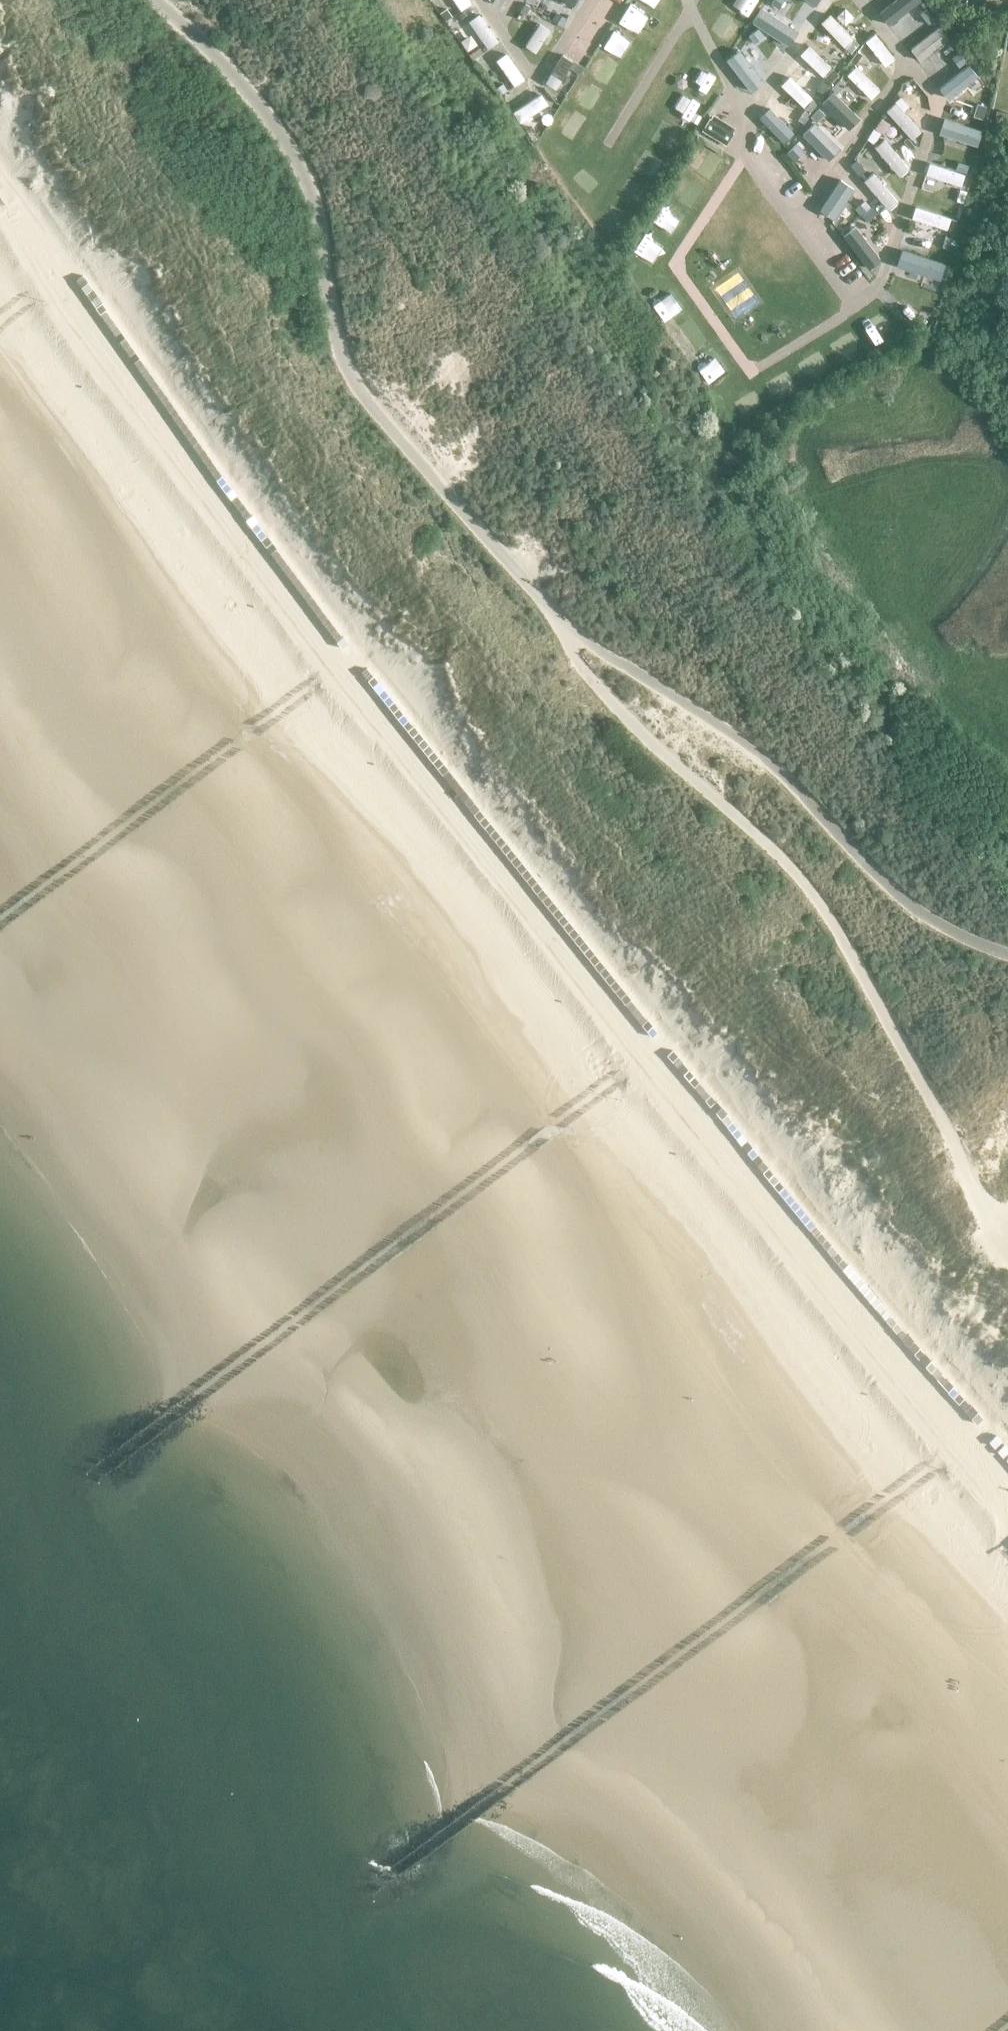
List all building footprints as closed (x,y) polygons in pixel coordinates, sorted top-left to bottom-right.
[(461,10),(471,3),(469,0),(454,0),(461,10)] [(889,21),(917,0),(896,0),(882,11),(889,21)] [(780,50),(789,42),(768,13),(757,19),(780,50)] [(488,49),(498,41),(479,14),(469,21),(488,49)] [(845,47),(854,38),(831,14),(821,22),(845,47)] [(526,45),(536,53),(550,30),(540,24),(526,45)] [(911,48),(919,59),(948,36),(940,26),(911,48)] [(895,58),(875,33),(866,41),(885,66),(895,58)] [(809,45),(800,54),(823,76),(832,67),(809,45)] [(496,60),(515,86),(525,79),(507,53),(496,60)] [(574,61),(563,55),(546,82),(557,89),(574,61)] [(939,87),(949,100),(979,76),(969,64),(939,87)] [(848,75),(871,99),(880,89),(856,66),(848,75)] [(804,107),(813,98),(790,76),(781,85),(804,107)] [(514,112),(520,123),(549,104),(542,93),(514,112)] [(837,95),(828,104),(852,128),(861,119),(837,95)] [(922,131),(896,102),(887,111),(912,139),(922,131)] [(794,132),(770,108),(760,118),(783,143),(794,132)] [(709,117),(702,130),(726,145),(734,132),(709,117)] [(976,141),(979,130),(944,118),(940,130),(976,141)] [(910,168),(884,139),(875,147),(900,177),(910,168)] [(961,185),(965,174),(929,162),(926,174),(961,185)] [(864,181),(889,210),(899,202),(874,173),(864,181)] [(851,187),(840,180),(823,207),(833,213),(851,187)] [(912,218),(947,229),(951,217),(916,206),(912,218)] [(851,241),(871,266),(881,259),(862,234),(851,241)] [(937,261),(902,250),(898,261),(933,273),(937,261)]
